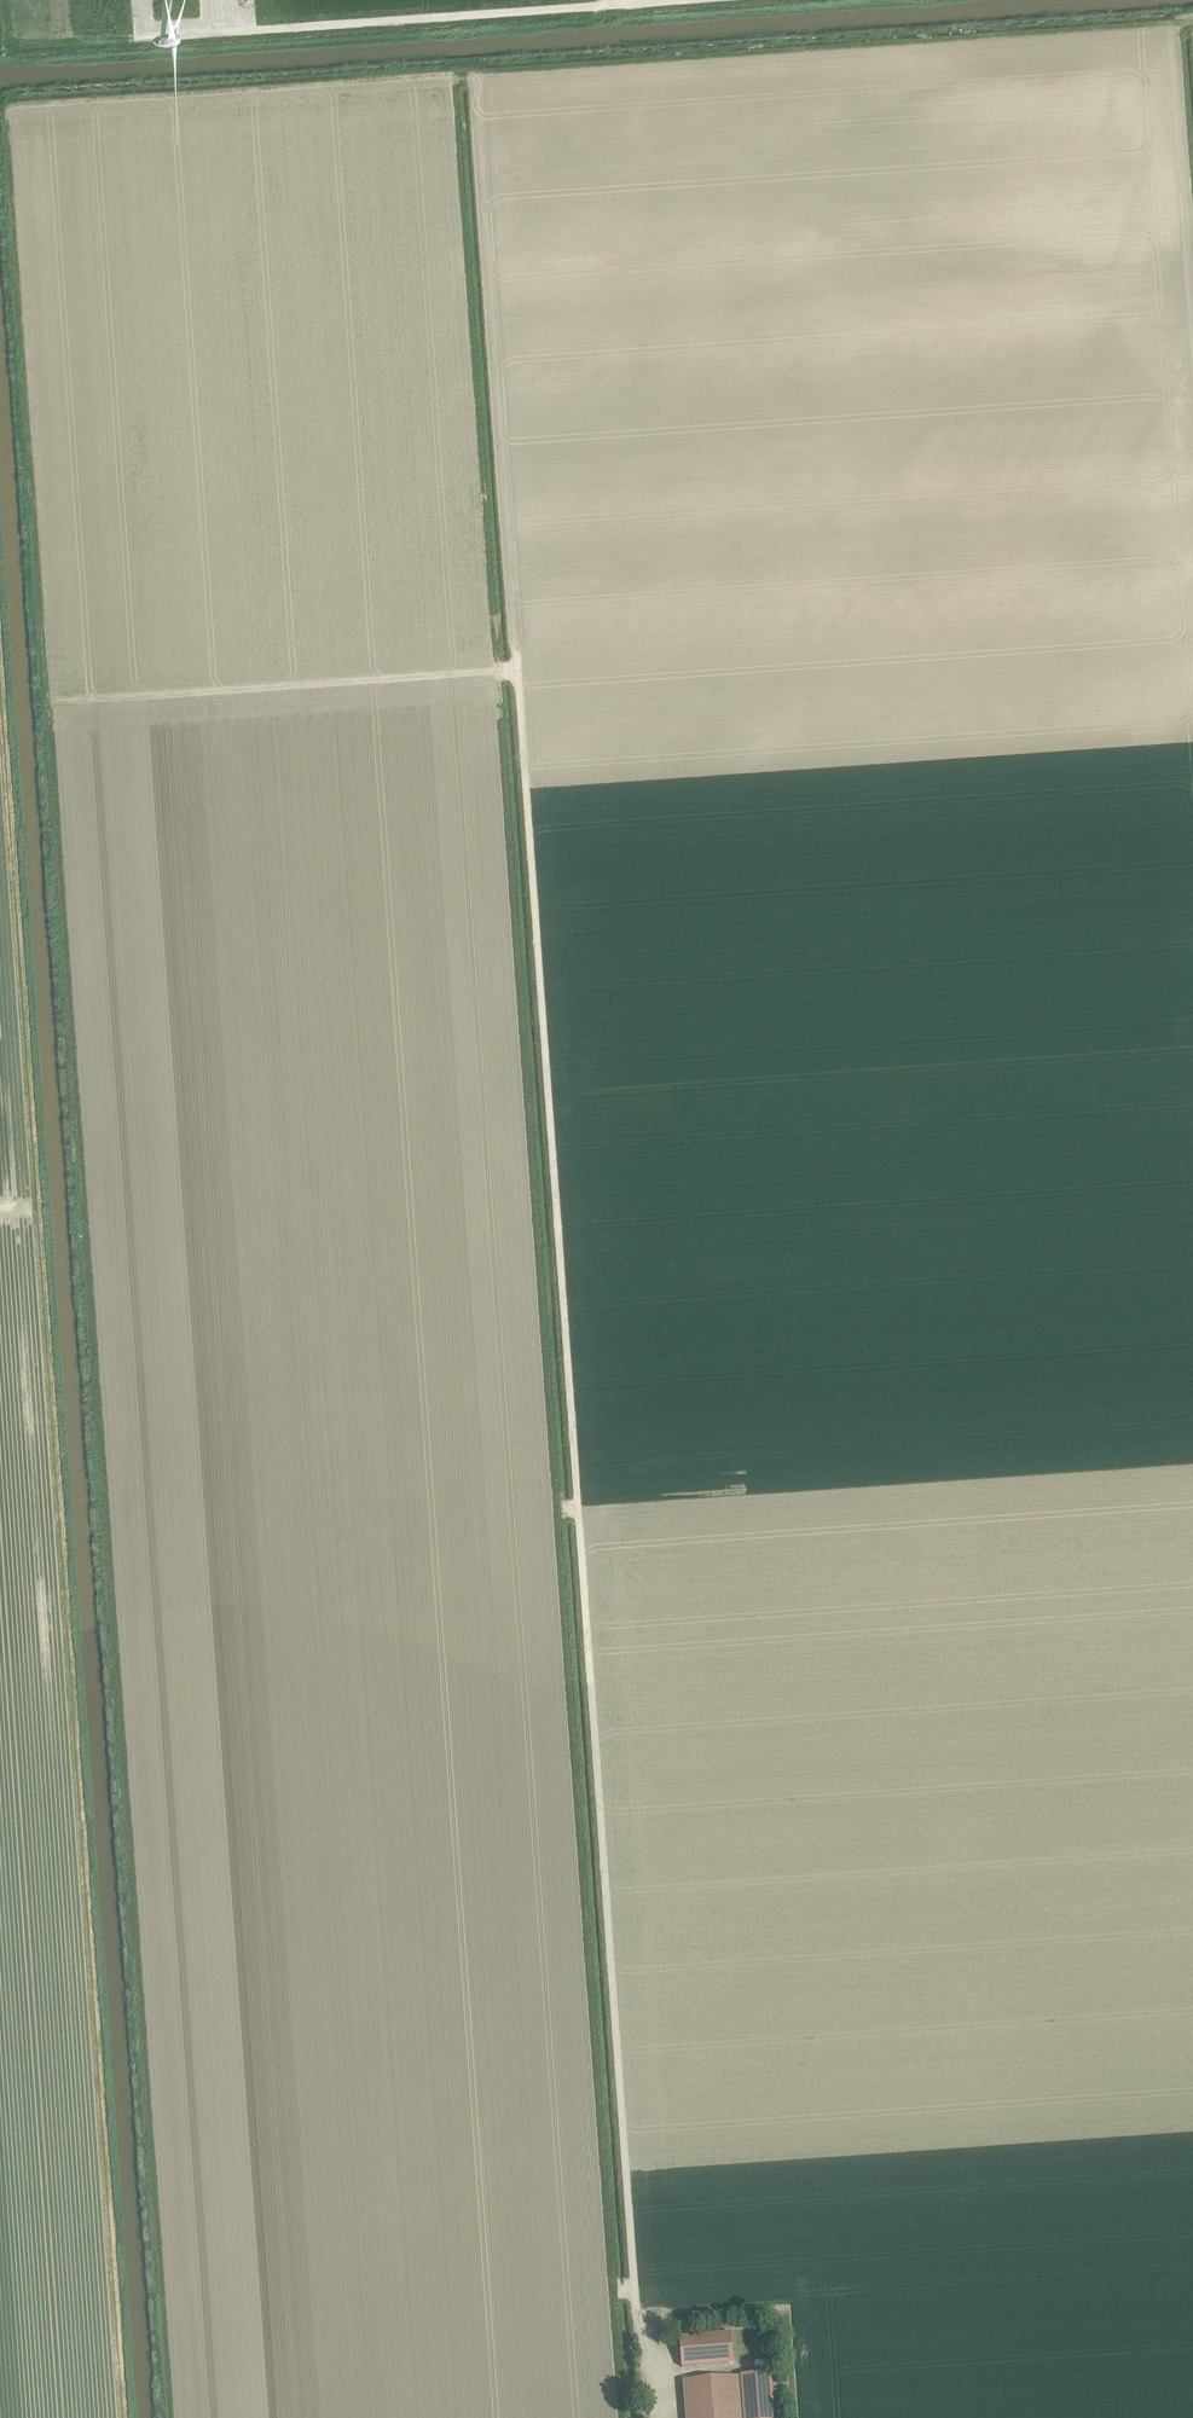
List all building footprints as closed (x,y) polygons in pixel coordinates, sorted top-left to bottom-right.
[(681,2366),(733,2362),(731,2333),(679,2337),(681,2366)] [(770,2374),(740,2376),(743,2417),(774,2417),(770,2374)] [(738,2376),(682,2381),(685,2417),(741,2417),(738,2376)]
